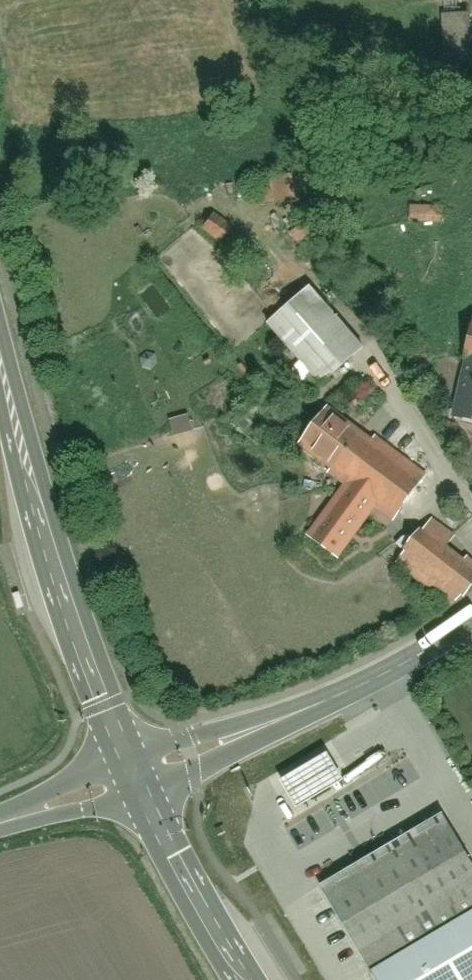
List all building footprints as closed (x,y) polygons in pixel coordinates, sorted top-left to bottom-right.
[(382,9),(406,7),(405,0),(382,0),(382,9)] [(441,15),(471,14),(471,0),(441,0),(441,15)] [(269,177),(269,207),(308,206),(307,177),(269,177)] [(412,197),(411,223),(443,224),(443,198),(412,197)] [(211,220),(204,231),(224,245),(232,233),(211,220)] [(314,286),(271,324),(324,385),(368,347),(314,286)] [(461,364),(468,365),(455,419),(471,424),(471,319),(461,364)] [(348,482),(308,537),(339,559),(378,506),(399,522),(431,478),(333,406),(302,447),(348,482)] [(399,566),(453,603),(471,575),(471,549),(430,521),(399,566)] [(346,738),(379,798),(422,774),(389,714),(346,738)] [(245,787),(272,834),(352,790),(325,742),(245,787)] [(316,890),(367,979),(471,979),(471,874),(440,819),(316,890)]
